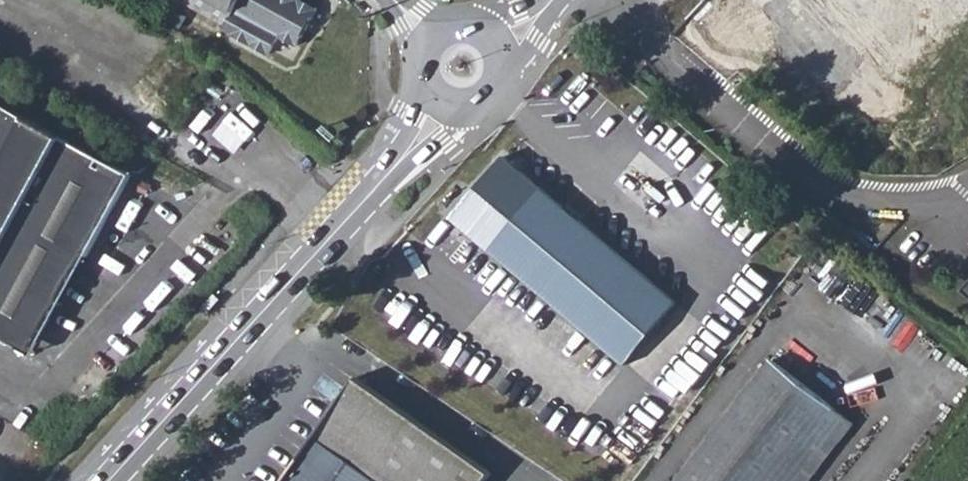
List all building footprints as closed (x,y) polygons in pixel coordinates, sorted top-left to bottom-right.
[(223,22),(219,28),(265,52),(274,34),(293,43),(312,6),(300,0),(182,0),(223,22)] [(758,59),(776,37),(730,0),(703,0),(687,19),(736,58),(744,48),(758,59)] [(906,78),(967,9),(967,0),(819,0),(906,78)] [(22,222),(92,258),(138,175),(0,103),(0,260),(22,222)] [(967,141),(967,115),(955,125),(967,141)] [(504,158),(451,221),(624,365),(677,303),(504,158)] [(35,354),(92,258),(22,222),(0,260),(0,336),(35,354)] [(220,299),(214,294),(201,308),(204,311),(207,314),(220,299)] [(676,480),(812,480),(853,429),(769,360),(676,480)] [(349,380),(280,480),(485,480),(490,475),(349,380)]
